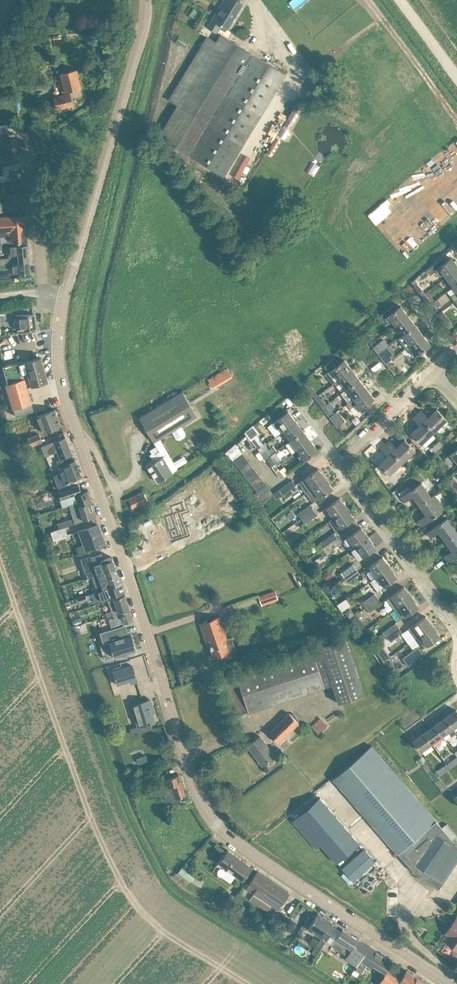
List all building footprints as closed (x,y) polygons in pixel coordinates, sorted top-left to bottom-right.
[(243,4),(237,0),(223,0),(211,19),(212,19),(207,27),(216,32),(220,25),(227,29),(243,4)] [(286,74),(229,39),(221,34),(216,42),(207,36),(168,99),(177,105),(159,136),(224,176),(286,74)] [(57,109),(73,105),(71,98),(83,95),(76,69),(60,73),(66,94),(54,97),(57,109)] [(311,99),(318,88),(313,84),(306,95),(311,99)] [(2,166),(20,163),(18,148),(16,137),(0,139),(2,151),(0,151),(2,165),(2,166)] [(0,175),(0,180),(0,181),(21,179),(20,163),(2,166),(3,174),(0,175)] [(21,179),(0,181),(0,185),(0,187),(3,187),(3,193),(5,210),(24,208),(21,179)] [(25,215),(15,215),(0,217),(0,237),(8,237),(8,243),(27,242),(25,215)] [(28,256),(27,244),(10,246),(11,254),(8,254),(9,257),(10,256),(9,256),(19,254),(20,257),(28,256)] [(0,258),(0,266),(12,265),(13,274),(30,272),(28,256),(20,257),(19,254),(9,256),(10,256),(9,257),(7,257),(2,258),(0,258)] [(426,270),(430,275),(436,270),(440,274),(443,272),(446,277),(456,268),(456,261),(456,260),(454,262),(451,257),(444,263),(441,259),(426,270)] [(456,283),(456,268),(446,277),(453,286),(456,283)] [(9,276),(8,269),(0,270),(0,277),(9,276)] [(446,278),(438,283),(442,289),(450,283),(446,278)] [(419,293),(422,290),(417,283),(414,286),(419,293)] [(428,305),(432,302),(427,296),(424,299),(428,305)] [(432,302),(428,305),(434,312),(437,309),(436,308),(441,304),(437,299),(435,300),(432,303),(432,302)] [(395,325),(408,315),(400,305),(395,309),(392,306),(379,316),(382,320),(385,318),(389,323),(392,321),(395,325)] [(16,316),(17,326),(18,331),(36,329),(34,314),(16,316)] [(402,335),(415,325),(408,315),(395,325),(402,335)] [(447,322),(442,315),(438,318),(448,330),(454,326),(449,320),(447,322)] [(406,348),(410,344),(423,334),(415,325),(402,335),(398,338),(406,348)] [(368,341),(372,338),(367,331),(363,334),(368,341)] [(415,356),(430,344),(423,334),(410,344),(413,348),(410,351),(415,356)] [(378,353),(381,351),(376,344),(373,347),(378,353)] [(381,351),(378,353),(383,360),(385,363),(389,360),(391,359),(384,349),(381,351)] [(26,362),(26,361),(3,365),(4,367),(8,384),(7,384),(16,416),(24,414),(34,411),(31,403),(32,403),(27,386),(46,381),(47,380),(46,376),(41,357),(31,360),(26,362)] [(339,363),(334,357),(324,366),(328,371),(325,374),(333,384),(339,379),(352,369),(344,359),(339,363)] [(391,363),(388,366),(393,373),(396,370),(391,363)] [(213,388),(232,377),(226,368),(208,379),(213,388)] [(346,389),(359,379),(352,369),(339,379),(346,389)] [(348,402),(366,388),(359,379),(346,389),(341,393),(348,402)] [(312,395),(315,392),(310,385),(307,388),(312,395)] [(358,410),(374,398),(366,388),(348,402),(347,404),(350,408),(354,404),(358,410)] [(154,442),(162,436),(197,415),(182,391),(139,417),(154,442)] [(322,408),(326,405),(320,398),(316,401),(322,408)] [(327,414),(330,411),(326,405),(322,408),(327,414)] [(44,433),(52,429),(61,426),(55,409),(37,416),(44,433)] [(447,420),(436,409),(428,417),(421,410),(417,414),(434,432),(447,420)] [(283,430),(296,421),(288,411),(280,417),(273,423),(277,428),(279,426),(283,430)] [(340,416),(336,411),(329,417),(336,427),(340,424),(345,419),(341,415),(340,416)] [(275,438),(265,425),(269,422),(262,414),(252,422),(269,442),(275,438)] [(421,444),(434,432),(417,414),(413,417),(420,425),(411,433),(421,444)] [(290,440),(303,430),(296,421),(283,430),(290,440)] [(298,450),(310,440),(303,430),(290,440),(286,445),(292,453),(297,449),(298,450)] [(445,443),(453,436),(450,432),(442,439),(445,443)] [(31,445),(42,440),(39,433),(28,438),(31,445)] [(66,463),(63,458),(72,455),(65,437),(53,442),(60,459),(57,460),(59,466),(61,472),(54,475),(59,488),(67,484),(66,483),(72,480),(82,477),(75,460),(66,463)] [(257,440),(254,437),(251,439),(256,446),(258,450),(262,447),(262,446),(263,445),(259,439),(257,440)] [(415,450),(412,447),(404,439),(396,447),(389,440),(385,444),(402,462),(415,450)] [(302,461),(318,450),(310,440),(298,450),(301,454),(298,456),(302,461)] [(390,474),(397,467),(402,462),(385,444),(381,448),(388,455),(379,463),(390,474)] [(157,482),(166,476),(172,473),(156,447),(151,450),(153,453),(150,455),(153,458),(152,459),(153,460),(146,464),(157,482)] [(232,459),(242,452),(238,447),(229,455),(232,459)] [(264,450),(264,449),(262,447),(258,450),(266,459),(269,456),(269,455),(272,453),(275,451),(272,447),(269,450),(267,448),(264,450)] [(454,451),(445,458),(449,464),(455,460),(456,462),(456,448),(454,451)] [(236,464),(245,457),(242,452),(232,459),(236,464)] [(273,469),(277,466),(269,456),(266,459),(273,469)] [(249,461),(245,457),(236,464),(239,469),(249,461)] [(243,473),(252,466),(249,461),(239,469),(243,473)] [(246,478),(256,470),(252,466),(243,473),(246,478)] [(280,478),(284,476),(277,466),(273,469),(280,478)] [(305,478),(298,482),(306,493),(312,488),(325,479),(318,468),(305,478)] [(259,475),(256,470),(246,478),(250,482),(259,475)] [(253,487),(262,479),(259,475),(250,482),(253,487)] [(257,491),(266,484),(262,479),(253,487),(257,491)] [(312,488),(306,493),(313,502),(319,498),(324,494),(332,488),(325,479),(312,488)] [(292,480),(280,489),(283,494),(289,489),(295,485),(292,480)] [(432,497),(421,482),(411,489),(409,486),(398,493),(404,502),(413,496),(420,506),(432,497)] [(260,496),(270,488),(266,484),(257,491),(260,496)] [(81,492),(79,485),(69,488),(58,491),(60,499),(66,497),(68,504),(78,501),(79,505),(91,501),(88,490),(81,492)] [(264,500),(265,499),(273,493),(270,488),(260,496),(264,500)] [(422,525),(430,519),(442,510),(432,497),(420,506),(426,514),(418,520),(422,525)] [(187,506),(185,498),(173,503),(176,510),(166,514),(169,522),(168,522),(171,529),(174,537),(187,532),(179,509),(187,506)] [(329,521),(347,508),(339,498),(326,508),(333,518),(329,521)] [(78,501),(68,504),(70,509),(73,518),(74,523),(96,516),(91,501),(79,505),(78,501)] [(301,519),(313,510),(309,505),(298,513),(301,519)] [(340,528),(346,524),(354,518),(347,508),(329,521),(335,530),(340,527),(340,528)] [(305,523),(317,514),(313,510),(301,519),(305,523)] [(456,533),(446,518),(435,526),(427,532),(430,537),(438,531),(446,541),(456,533)] [(65,520),(57,523),(59,528),(65,526),(67,526),(65,520)] [(80,555),(88,552),(87,550),(105,543),(98,524),(79,532),(85,545),(77,548),(80,555)] [(68,534),(65,526),(59,528),(51,531),(54,539),(68,534)] [(351,550),(368,538),(361,527),(343,540),(351,550)] [(334,532),(331,534),(319,543),(323,548),(335,539),(338,537),(334,532)] [(455,555),(456,554),(456,533),(446,541),(452,550),(444,556),(447,561),(455,555)] [(327,555),(334,550),(333,547),(342,541),(339,536),(338,537),(335,539),(323,548),(327,555)] [(358,560),(359,559),(375,547),(368,538),(351,550),(358,560)] [(96,569),(86,573),(87,578),(91,576),(92,576),(93,578),(98,576),(98,573),(116,568),(112,559),(111,557),(104,559),(101,553),(91,556),(93,563),(94,562),(95,565),(94,565),(96,569)] [(372,580),(390,567),(382,557),(369,566),(371,570),(368,572),(367,574),(372,580)] [(344,578),(356,569),(353,564),(340,572),(344,578)] [(383,586),(389,583),(397,577),(390,567),(372,580),(371,581),(377,590),(383,586)] [(98,576),(93,578),(95,584),(100,582),(103,590),(121,583),(116,568),(98,573),(98,576)] [(348,582),(360,573),(356,569),(344,578),(348,582)] [(101,600),(115,596),(124,592),(121,583),(103,590),(98,592),(92,594),(95,602),(101,600)] [(394,609),(411,597),(404,586),(396,592),(387,599),(394,609)] [(352,599),(359,595),(355,588),(348,592),(352,599)] [(270,592),(258,596),(261,604),(262,606),(278,600),(277,597),(275,590),(270,592)] [(366,607),(378,598),(374,593),(362,602),(366,607)] [(112,614),(113,614),(129,609),(125,594),(107,600),(111,610),(105,612),(106,616),(112,614)] [(401,619),(405,616),(410,612),(418,606),(411,597),(394,609),(401,619)] [(369,612),(381,603),(378,598),(366,607),(369,612)] [(111,626),(132,619),(129,609),(113,614),(115,618),(109,620),(111,626)] [(415,639),(433,626),(425,616),(412,625),(408,628),(415,639)] [(229,652),(225,639),(218,617),(200,623),(208,645),(209,644),(214,657),(223,654),(229,652)] [(359,633),(366,628),(361,620),(354,625),(359,633)] [(387,637),(399,628),(396,623),(384,631),(387,637)] [(124,625),(100,632),(103,643),(110,641),(115,656),(136,650),(131,634),(127,635),(124,625)] [(413,650),(402,658),(408,666),(426,653),(422,649),(440,636),(433,626),(415,639),(409,643),(413,650)] [(391,641),(403,633),(399,628),(387,637),(391,641)] [(363,695),(345,637),(312,648),(236,673),(236,674),(225,678),(237,715),(248,711),(248,712),(332,684),(338,703),(363,695)] [(125,666),(112,670),(117,685),(131,681),(132,682),(138,680),(133,664),(132,664),(125,666)] [(140,702),(132,705),(138,726),(141,725),(143,732),(153,729),(151,722),(154,721),(152,712),(151,713),(149,708),(152,707),(150,699),(140,702)] [(456,725),(456,711),(456,709),(445,717),(453,728),(456,725)] [(278,742),(299,722),(289,713),(269,732),(278,742)] [(456,733),(453,728),(445,717),(434,725),(442,736),(448,731),(452,736),(456,733)] [(318,733),(327,725),(320,718),(311,726),(318,733)] [(431,743),(442,736),(434,725),(424,732),(431,743)] [(421,751),(431,743),(424,732),(413,740),(421,751)] [(262,765),(270,759),(275,755),(260,736),(247,745),(262,765)] [(333,779),(398,853),(409,866),(408,868),(430,883),(438,889),(441,885),(456,862),(456,847),(452,843),(454,840),(456,837),(456,836),(447,823),(442,827),(371,745),(340,772),(333,779)] [(158,752),(147,756),(148,760),(160,756),(158,752)] [(456,763),(456,756),(446,764),(449,768),(456,763)] [(439,776),(449,768),(446,764),(435,771),(439,776)] [(166,801),(176,798),(186,795),(179,774),(159,780),(166,801)] [(142,793),(150,791),(147,778),(138,781),(142,793)] [(320,797),(292,821),(316,849),(321,845),(336,863),(359,843),(320,797)] [(342,819),(348,814),(345,810),(339,815),(342,819)] [(243,880),(246,875),(252,867),(228,850),(218,863),(243,880)] [(365,851),(344,871),(355,883),(376,864),(365,851)] [(186,862),(197,872),(202,866),(190,857),(186,862)] [(251,879),(245,888),(253,894),(254,892),(272,905),(278,909),(283,902),(289,893),(257,871),(251,879)] [(298,902),(302,896),(298,893),(301,889),(297,886),(293,892),(297,894),(294,899),(298,902)] [(228,905),(234,896),(228,891),(222,900),(228,905)] [(308,928),(321,937),(313,949),(311,952),(312,953),(315,956),(316,955),(336,924),(323,916),(318,912),(308,927),(308,928)] [(445,934),(450,938),(447,942),(456,949),(456,917),(446,933),(445,934)] [(356,966),(358,962),(369,946),(343,929),(336,938),(332,945),(347,955),(345,958),(356,966)] [(384,971),(391,960),(369,946),(358,962),(356,966),(355,969),(352,973),(356,976),(359,972),(361,973),(366,964),(370,967),(373,963),(384,971)] [(387,970),(380,981),(377,983),(428,983),(406,970),(401,978),(387,970)]
